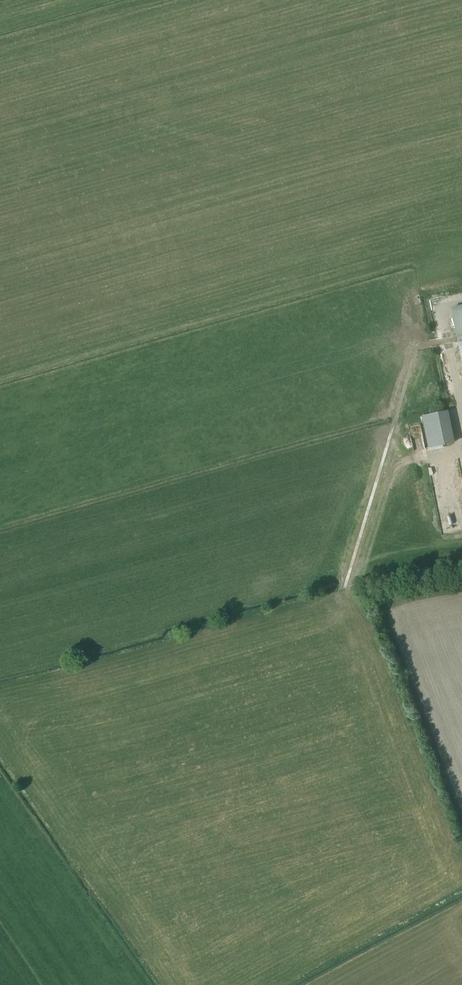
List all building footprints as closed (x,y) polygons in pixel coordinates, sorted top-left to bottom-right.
[(452,310),(461,359),(461,308),(452,310)] [(421,416),(428,449),(455,443),(448,411),(421,416)]
